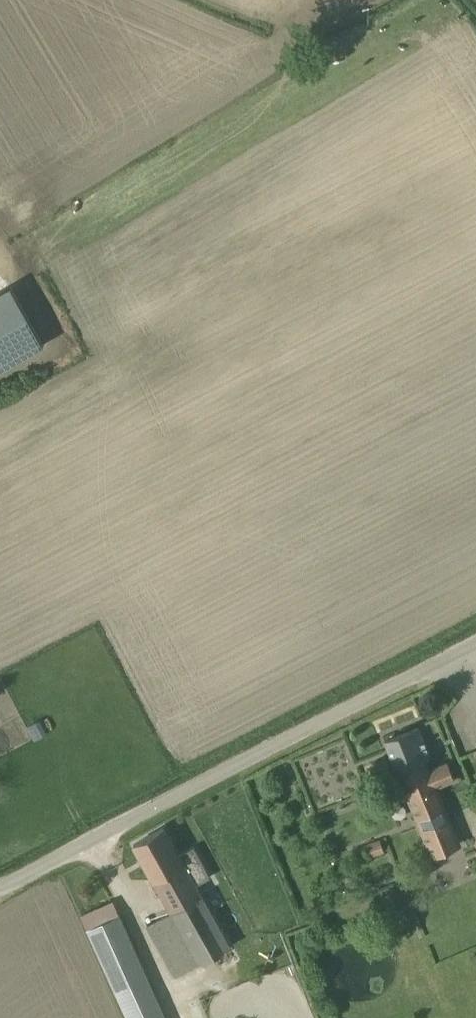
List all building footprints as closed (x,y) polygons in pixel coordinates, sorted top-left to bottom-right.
[(42,343),(9,285),(0,290),(0,367),(42,343)] [(430,758),(417,727),(384,740),(430,857),(461,845),(438,787),(454,780),(446,761),(429,767),(426,760),(430,758)] [(178,855),(162,828),(133,845),(170,912),(145,926),(173,977),(229,946),(196,884),(209,876),(193,847),(178,855)] [(378,839),(355,848),(358,857),(366,854),(368,858),(383,852),(378,839)] [(79,916),(125,1017),(166,1017),(114,900),(79,916)]
